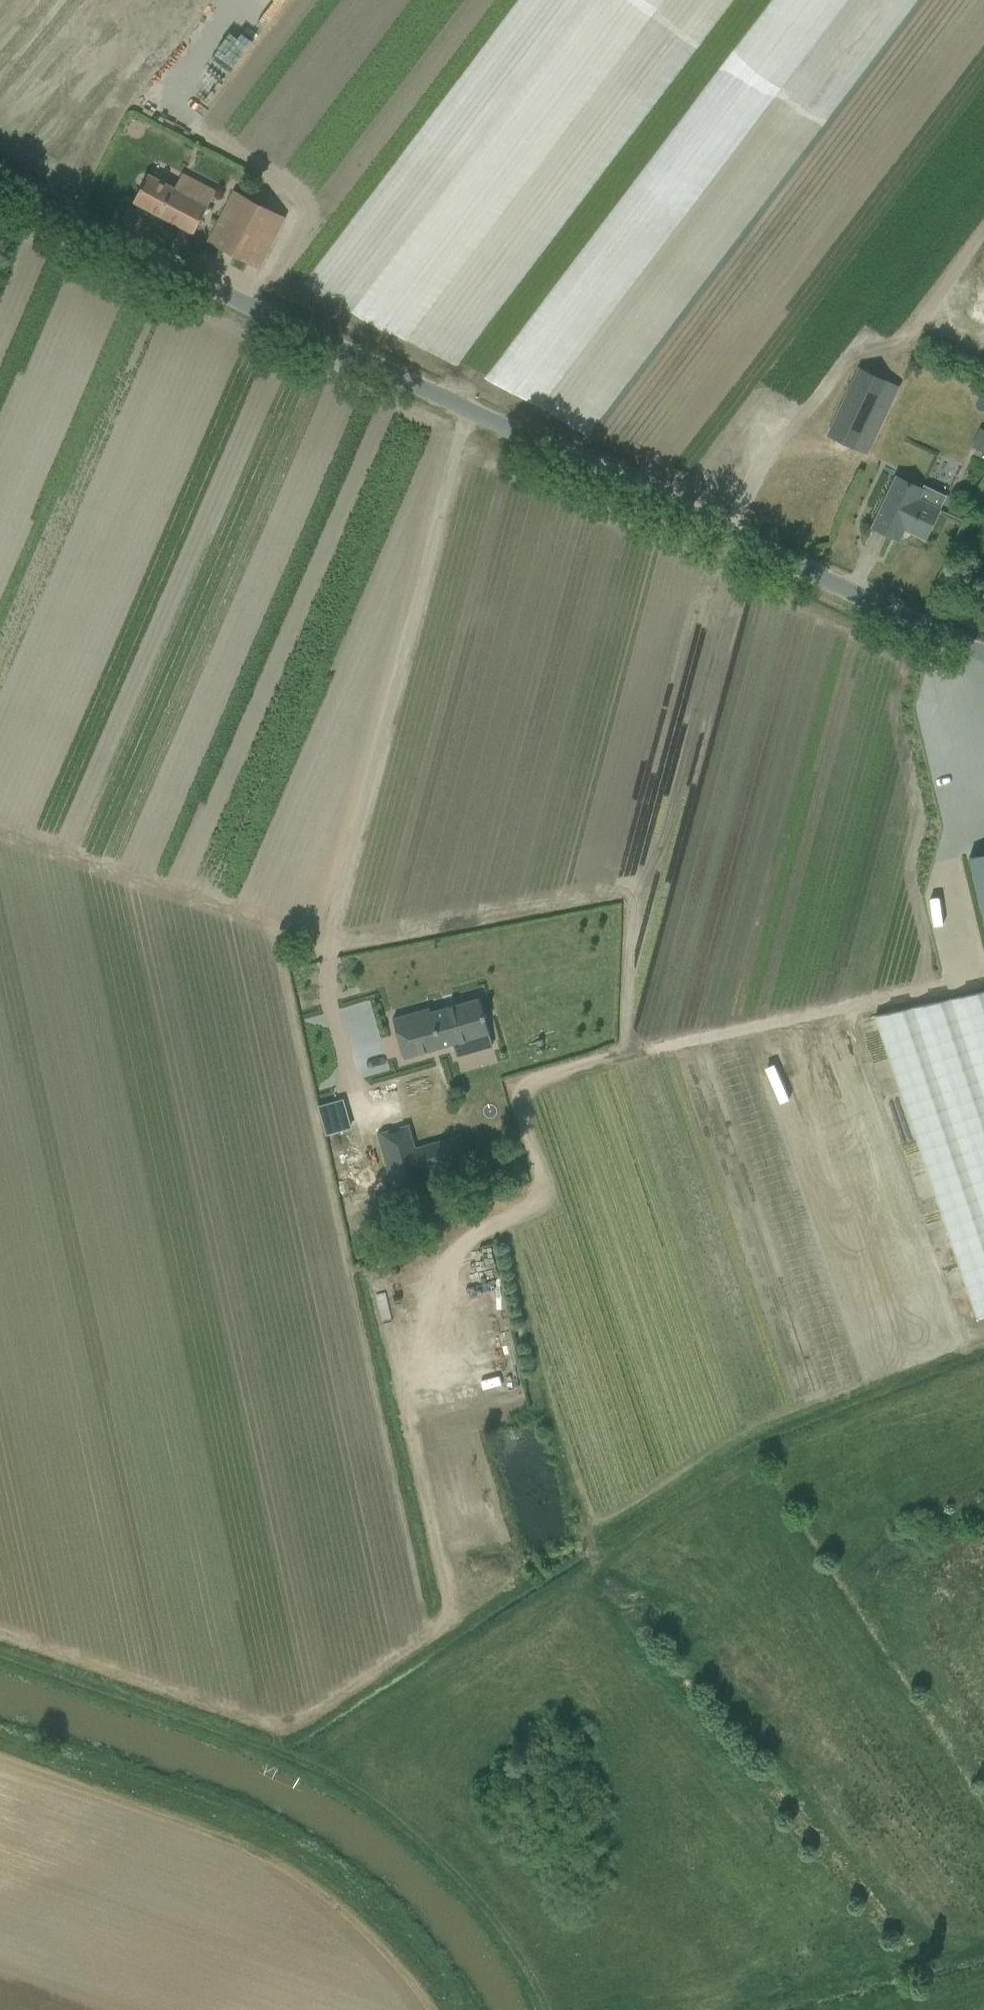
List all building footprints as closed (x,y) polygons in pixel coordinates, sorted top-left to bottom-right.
[(194,234),(203,216),(216,192),(183,174),(176,189),(148,174),(143,184),(134,202),(194,234)] [(259,268),(269,250),(285,218),(249,199),(234,191),(208,241),(259,268)] [(859,368),(828,435),(867,453),(868,450),(880,423),(888,408),(874,402),(884,379),(859,368)] [(972,446),(983,451),(983,429),(980,427),(972,446)] [(925,538),(934,520),(939,509),(918,500),(923,490),(897,477),(882,509),(873,527),(890,535),(895,524),(925,538)] [(815,489),(834,489),(834,481),(815,480),(815,489)] [(971,859),(983,914),(983,856),(971,859)] [(874,1016),(976,1318),(983,1316),(983,992),(874,1016)] [(487,1010),(484,1011),(480,996),(431,1011),(430,1007),(393,1018),(405,1057),(491,1033),(486,1016),(489,1015),(487,1010)] [(356,1081),(340,1082),(341,1096),(357,1095),(356,1081)] [(381,1146),(371,1149),(388,1207),(418,1198),(416,1190),(460,1177),(452,1150),(408,1163),(401,1140),(394,1143),(395,1147),(383,1151),(381,1146)]
